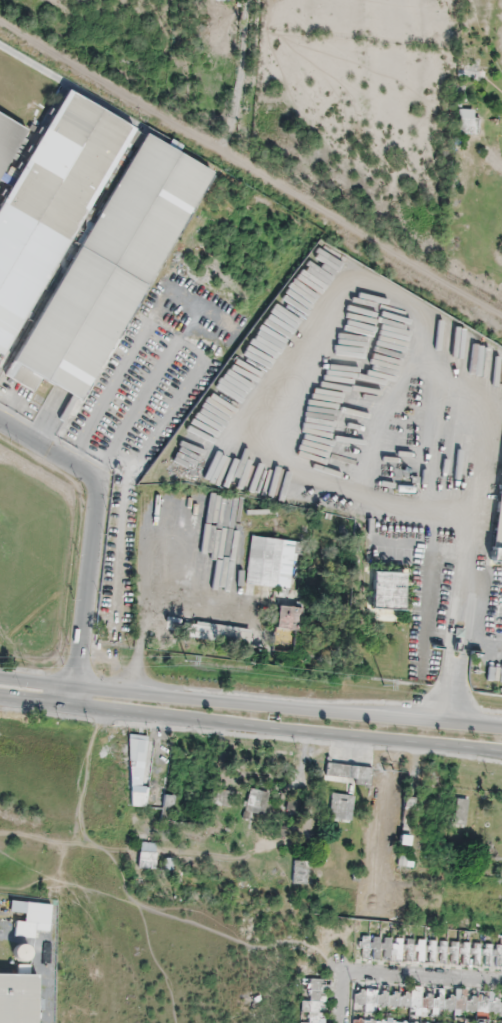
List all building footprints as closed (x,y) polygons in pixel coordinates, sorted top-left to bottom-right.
[(107,141),(113,131),(101,125),(109,109),(62,84),(0,202),(0,363),(114,145),(107,141)] [(84,394),(158,259),(165,227),(170,217),(177,181),(167,176),(171,157),(153,148),(141,145),(133,141),(5,376),(12,377),(32,388),(35,389),(41,377),(52,383),(58,384),(75,393),(84,394)]
